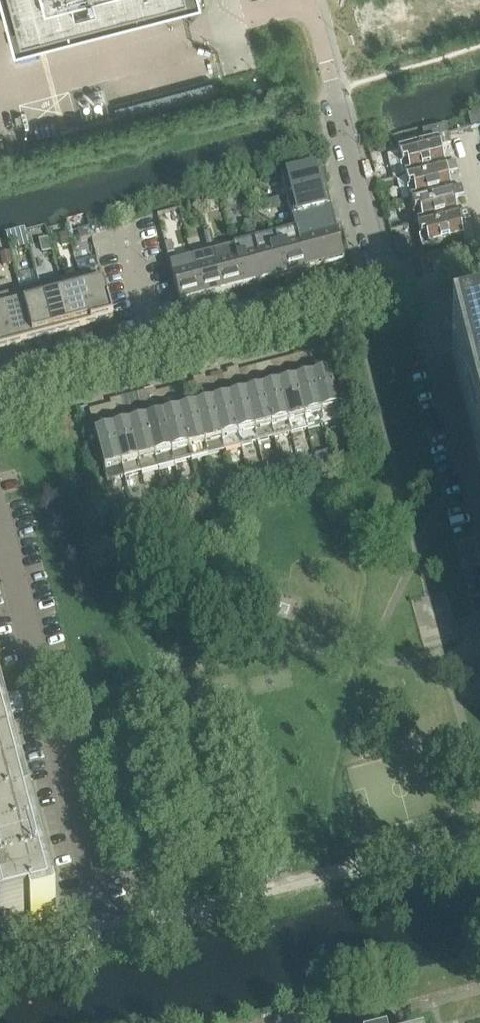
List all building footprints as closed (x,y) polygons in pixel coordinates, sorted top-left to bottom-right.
[(15,33),(144,0),(7,0),(15,33)] [(214,87),(212,81),(196,85),(198,91),(214,87)] [(196,85),(180,89),(182,96),(198,91),(196,85)] [(180,89),(164,94),(165,100),(182,96),(180,89)] [(164,94),(147,98),(149,104),(165,100),(164,94)] [(105,106),(106,105),(106,103),(106,102),(106,100),(105,99),(104,98),(102,97),(101,97),(99,98),(98,99),(98,100),(97,102),(97,103),(98,105),(99,106),(100,106),(102,107),(103,106),(105,106)] [(147,98),(131,102),(133,109),(149,104),(147,98)] [(93,108),(94,107),(95,106),(95,105),(95,103),(94,102),(93,101),(91,100),(90,100),(88,101),(87,102),(86,103),(86,104),(86,106),(87,107),(88,108),(89,109),(90,109),(92,109),(93,108)] [(131,102),(115,107),(117,113),(133,109),(131,102)] [(468,118),(471,129),(479,127),(479,115),(468,118)] [(448,136),(433,140),(434,144),(399,153),(402,167),(407,166),(410,175),(445,167),(440,149),(451,146),(448,136)] [(410,175),(405,177),(409,191),(414,190),(416,199),(451,191),(447,176),(458,173),(455,164),(445,167),(410,175)] [(320,170),(281,180),(286,198),(287,201),(326,191),(320,170)] [(453,200),(464,197),(461,188),(451,191),(416,199),(411,201),(415,215),(420,214),(422,223),(457,215),(453,200)] [(286,198),(276,201),(277,208),(288,205),(293,222),(331,212),(326,191),(287,201),(286,198)] [(276,201),(264,204),(266,211),(277,208),(276,201)] [(331,212),(293,222),(296,234),(306,272),(343,263),(345,263),(331,212)] [(464,240),(459,224),(470,221),(468,212),(457,215),(422,223),(417,225),(421,239),(426,238),(429,249),(464,240)] [(252,222),(245,224),(248,235),(255,233),(252,222)] [(89,229),(78,232),(80,242),(91,239),(89,229)] [(68,233),(60,236),(63,247),(71,245),(68,233)] [(210,233),(204,235),(206,246),(213,244),(210,233)] [(251,246),(234,250),(244,289),(265,283),(255,245),(258,244),(255,233),(248,235),(251,246)] [(296,234),(275,239),(286,278),(306,272),(296,234)] [(405,237),(392,240),(397,257),(409,254),(405,237)] [(258,244),(255,245),(265,283),(286,278),(275,239),(258,244)] [(49,240),(40,242),(43,254),(52,251),(49,240)] [(171,243),(164,245),(167,256),(174,255),(171,243)] [(206,246),(209,257),(192,261),(202,300),(223,294),(213,256),(216,255),(213,244),(206,246)] [(216,255),(213,256),(223,294),(244,289),(234,250),(216,255)] [(10,254),(1,256),(4,267),(13,265),(10,254)] [(192,261),(170,267),(181,305),(202,300),(192,261)] [(101,277),(100,271),(80,276),(93,328),(113,322),(101,277)] [(80,276),(60,282),(74,333),(93,328),(80,276)] [(60,282),(40,287),(54,338),(74,333),(60,282)] [(40,287),(20,292),(34,343),(54,338),(40,287)] [(20,292),(1,297),(14,348),(34,343),(20,292)] [(0,297),(0,352),(14,348),(1,297),(0,297)] [(452,354),(479,461),(479,347),(452,354)] [(322,350),(310,354),(313,363),(325,360),(322,350)] [(308,364),(306,355),(294,358),(296,367),(308,364)] [(289,359),(277,362),(280,372),(292,368),(289,359)] [(273,364),(261,367),(263,376),(275,373),(273,364)] [(238,368),(226,371),(230,385),(242,382),(238,368)] [(258,377),(256,368),(244,371),(246,380),(258,377)] [(312,380),(324,426),(341,422),(330,376),(312,380)] [(208,390),(205,377),(193,380),(196,393),(208,390)] [(223,377),(211,380),(213,389),(225,386),(223,377)] [(312,380),(296,385),(308,430),(324,426),(312,380)] [(189,385),(177,388),(180,398),(192,395),(189,385)] [(296,385),(279,389),(291,435),(308,430),(296,385)] [(279,389),(262,393),(274,439),(291,435),(279,389)] [(155,390),(143,393),(146,406),(158,403),(155,390)] [(173,390),(161,393),(163,402),(175,399),(173,390)] [(262,393),(246,398),(257,444),(274,439),(262,393)] [(138,394),(126,398),(130,411),(142,408),(138,394)] [(246,398),(229,402),(241,448),(257,444),(246,398)] [(125,412),(122,399),(110,402),(113,415),(125,412)] [(229,402),(213,406),(224,452),(241,448),(229,402)] [(213,406),(196,411),(208,457),(224,452),(213,406)] [(106,407),(89,411),(91,421),(109,416),(106,407)] [(196,411),(179,415),(191,461),(208,457),(196,411)] [(179,415),(163,419),(175,465),(191,461),(179,415)] [(163,419),(146,424),(158,470),(175,465),(163,419)] [(146,424),(129,428),(141,474),(158,470),(146,424)] [(129,428),(113,433),(125,478),(141,474),(129,428)] [(113,433),(95,437),(107,483),(125,478),(113,433)] [(30,944),(32,951),(57,945),(55,937),(54,937),(0,729),(0,952),(30,944)]
